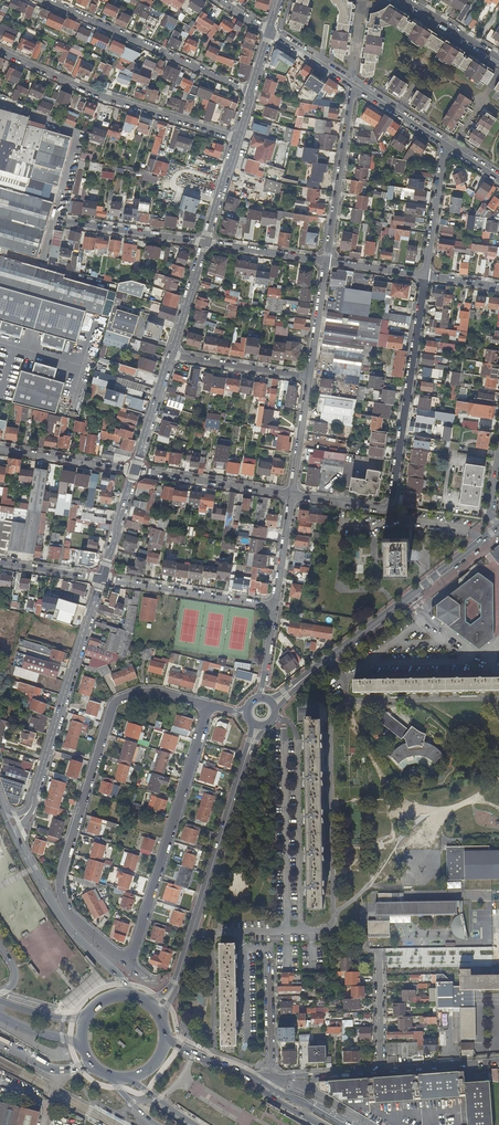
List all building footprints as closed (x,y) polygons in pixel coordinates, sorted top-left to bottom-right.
[(14,0),(12,0),(10,6),(27,14),(26,17),(30,19),(33,13),(35,8),(19,1),(19,2),(14,0)] [(95,0),(93,0),(92,3),(89,11),(93,13),(94,10),(96,11),(97,8),(95,8),(98,2),(95,0)] [(167,15),(173,18),(179,9),(186,0),(172,0),(170,3),(173,6),(167,15)] [(200,0),(193,0),(189,6),(199,13),(205,4),(200,0)] [(256,7),(267,10),(270,0),(258,0),(256,7)] [(310,8),(308,7),(310,2),(310,0),(295,0),(292,10),(292,11),(292,12),(293,12),(292,15),(289,25),(291,26),(290,29),(300,32),(301,28),(303,24),(305,25),(306,25),(308,21),(309,21),(312,13),(310,13),(311,8),(310,8)] [(350,28),(350,25),(353,25),(355,13),(352,13),(353,9),(354,9),(355,8),(356,7),(356,6),(355,5),(353,4),(353,3),(350,2),(348,0),(331,0),(334,5),(336,4),(337,7),(338,9),(338,11),(339,12),(337,26),(350,28)] [(454,8),(456,6),(462,10),(466,4),(469,0),(452,0),(449,4),(454,8)] [(136,7),(134,13),(146,18),(148,13),(147,12),(149,7),(147,6),(139,2),(138,2),(137,4),(136,7)] [(120,9),(107,3),(103,12),(116,17),(120,9)] [(470,6),(466,4),(462,10),(459,14),(457,18),(461,21),(470,6)] [(477,4),(472,11),(476,14),(481,7),(477,4)] [(4,17),(9,7),(4,5),(2,9),(1,10),(0,10),(0,15),(4,17)] [(41,7),(36,5),(35,8),(33,13),(38,15),(41,7)] [(366,25),(383,27),(391,26),(395,28),(396,27),(410,35),(409,37),(408,38),(412,41),(411,42),(418,47),(419,45),(423,48),(423,46),(424,45),(429,47),(436,37),(437,35),(427,29),(426,28),(425,29),(424,29),(421,27),(412,22),(411,23),(407,20),(408,19),(399,14),(397,12),(397,10),(396,9),(390,5),(388,7),(384,9),(378,12),(372,14),(368,15),(366,25)] [(44,18),(48,20),(51,14),(51,12),(43,8),(41,13),(46,15),(44,18)] [(160,15),(162,12),(153,8),(149,16),(150,17),(149,19),(148,19),(145,24),(154,29),(160,17),(156,15),(155,18),(152,16),(154,12),(160,15)] [(183,11),(179,9),(173,18),(177,19),(183,11)] [(464,23),(468,26),(473,19),(476,14),(472,11),(464,23)] [(120,24),(119,26),(123,28),(124,26),(127,27),(132,17),(122,12),(119,19),(118,18),(116,22),(120,24)] [(207,15),(202,12),(194,24),(199,27),(197,30),(201,32),(206,23),(203,21),(207,15)] [(182,22),(186,16),(182,13),(178,19),(182,22)] [(65,20),(51,14),(48,20),(46,23),(61,30),(63,25),(65,20)] [(169,31),(173,33),(174,31),(176,25),(178,20),(177,19),(173,18),(167,15),(162,22),(161,25),(163,26),(165,27),(168,21),(173,24),(169,31)] [(64,25),(63,25),(61,30),(75,36),(80,24),(67,18),(64,25)] [(218,25),(215,23),(207,35),(206,37),(213,40),(214,41),(215,39),(212,37),(217,30),(220,31),(220,27),(230,33),(231,32),(233,29),(233,28),(238,20),(235,18),(231,24),(224,19),(219,26),(217,25),(218,25)] [(477,22),(473,19),(468,26),(472,29),(477,22)] [(243,23),(238,20),(233,28),(238,31),(243,23)] [(211,21),(203,33),(207,35),(215,23),(211,21)] [(1,24),(0,27),(0,36),(3,37),(2,39),(13,43),(18,32),(1,24)] [(184,32),(189,34),(192,27),(188,25),(185,31),(184,31),(184,32)] [(383,27),(366,25),(366,28),(369,28),(368,31),(366,30),(364,42),(364,44),(366,44),(365,48),(364,58),(366,58),(365,64),(363,64),(361,75),(366,78),(374,76),(376,63),(377,55),(379,55),(380,55),(381,51),(383,51),(384,43),(382,43),(383,38),(381,38),(380,38),(381,30),(382,30),(383,27)] [(350,28),(337,26),(337,29),(336,31),(335,31),(333,31),(333,35),(331,35),(329,44),(331,44),(331,47),(330,53),(335,54),(334,56),(343,62),(344,55),(346,56),(347,45),(348,42),(350,43),(352,32),(352,28),(350,28)] [(91,31),(80,27),(76,36),(87,41),(91,31)] [(190,39),(195,29),(192,27),(189,34),(187,38),(189,39),(184,50),(190,52),(191,49),(195,51),(198,43),(190,39)] [(395,28),(409,37),(410,35),(396,27),(395,28)] [(99,33),(100,30),(97,28),(92,41),(105,46),(108,38),(99,33)] [(238,32),(233,29),(231,32),(230,33),(227,38),(225,41),(228,41),(229,40),(232,41),(236,35),(238,32)] [(180,33),(174,31),(173,33),(168,45),(178,49),(181,42),(177,40),(180,33)] [(245,41),(243,47),(244,47),(254,51),(256,45),(254,45),(257,35),(249,33),(250,31),(248,31),(248,32),(245,41)] [(440,40),(436,37),(429,47),(433,50),(440,40)] [(30,42),(22,38),(18,47),(22,49),(23,47),(27,49),(30,42)] [(490,75),(491,73),(492,71),(481,63),(480,65),(477,63),(468,58),(467,59),(462,56),(463,55),(455,49),(452,47),(452,46),(452,45),(441,38),(440,40),(433,50),(438,53),(437,55),(436,56),(440,59),(439,60),(446,65),(447,63),(450,66),(451,64),(452,63),(465,71),(465,73),(464,74),(467,77),(466,78),(474,83),(475,81),(478,83),(479,82),(483,85),(484,83),(486,81),(487,82),(491,76),(490,75)] [(33,57),(36,58),(41,48),(44,49),(47,42),(44,40),(42,43),(39,42),(33,57)] [(65,52),(69,53),(70,50),(71,47),(56,40),(54,47),(56,48),(65,52)] [(110,49),(122,54),(125,47),(126,45),(114,40),(110,49)] [(216,60),(223,43),(214,41),(213,40),(212,44),(219,45),(217,49),(210,46),(206,55),(216,60)] [(226,44),(228,41),(225,41),(224,43),(218,55),(225,57),(228,51),(224,49),(226,44)] [(70,50),(85,57),(86,54),(71,47),(70,50)] [(91,48),(89,47),(86,54),(101,60),(103,57),(90,51),(91,48)] [(141,54),(125,47),(122,54),(121,56),(133,62),(134,60),(141,54)] [(250,65),(254,51),(244,47),(240,62),(242,63),(250,65)] [(280,59),(292,67),(296,61),(276,48),(275,49),(270,65),(275,67),(280,59)] [(229,69),(229,70),(231,71),(234,63),(233,63),(234,60),(225,57),(218,55),(212,68),(215,69),(219,61),(229,64),(229,69)] [(59,62),(56,70),(60,72),(66,60),(62,58),(61,63),(59,62)] [(73,75),(76,77),(78,71),(83,61),(84,59),(81,58),(73,75)] [(290,80),(302,61),(297,58),(296,61),(292,67),(285,77),(288,82),(289,87),(293,82),(290,80)] [(75,63),(67,59),(64,66),(68,68),(68,70),(71,72),(75,63)] [(137,64),(134,60),(133,62),(127,68),(125,69),(130,71),(137,64)] [(143,69),(140,75),(151,79),(157,65),(146,60),(142,68),(143,69)] [(158,65),(157,64),(157,65),(151,79),(155,80),(158,73),(162,74),(166,65),(164,64),(165,62),(160,60),(158,65)] [(94,66),(83,61),(78,71),(90,76),(94,66)] [(109,74),(113,65),(107,63),(107,64),(101,62),(99,67),(104,69),(103,71),(109,74)] [(243,79),(248,81),(252,66),(250,65),(242,63),(238,76),(242,78),(243,78),(243,79)] [(451,64),(465,73),(465,71),(452,63),(451,64)] [(303,75),(308,79),(311,75),(313,70),(305,65),(302,69),(307,72),(305,74),(304,74),(303,75)] [(172,80),(176,82),(179,76),(180,72),(176,70),(167,66),(164,73),(169,74),(167,78),(172,80)] [(23,73),(10,68),(5,78),(9,79),(18,83),(23,73)] [(130,81),(131,82),(132,79),(134,73),(130,71),(125,69),(123,70),(121,69),(120,71),(130,75),(130,77),(120,74),(117,81),(129,85),(130,81)] [(113,81),(116,83),(117,81),(120,74),(130,77),(130,75),(120,71),(113,81)] [(132,79),(149,85),(151,79),(140,75),(134,73),(132,79)] [(494,74),(491,73),(490,75),(491,76),(487,82),(486,81),(484,83),(487,85),(494,74)] [(276,79),(288,82),(285,77),(277,74),(276,79)] [(325,84),(311,75),(308,79),(307,80),(305,84),(304,85),(319,94),(325,84)] [(188,80),(179,76),(176,82),(175,84),(186,88),(185,92),(189,94),(193,85),(195,80),(192,78),(191,80),(188,79),(188,80)] [(404,86),(406,84),(396,77),(394,80),(392,79),(390,78),(385,86),(386,87),(387,86),(390,88),(387,92),(397,98),(399,94),(401,95),(401,96),(402,97),(408,89),(406,88),(404,86)] [(267,79),(263,91),(272,94),(274,94),(277,82),(267,79)] [(333,91),(335,88),(338,84),(329,79),(325,84),(319,94),(312,104),(326,106),(339,108),(340,104),(319,101),(326,91),(331,94),(333,91)] [(116,83),(113,81),(107,90),(111,91),(116,83)] [(47,88),(34,82),(29,94),(41,99),(44,93),(47,88)] [(217,96),(222,84),(218,83),(214,93),(213,94),(217,96)] [(16,89),(11,98),(17,101),(21,92),(27,94),(28,90),(18,85),(16,89)] [(145,94),(146,95),(148,89),(148,88),(148,87),(144,85),(142,90),(137,88),(134,97),(144,100),(145,94)] [(199,88),(193,85),(189,94),(195,96),(205,99),(210,101),(213,94),(214,93),(200,87),(199,88)] [(148,88),(148,89),(146,95),(145,99),(155,103),(156,99),(158,100),(159,96),(157,96),(159,91),(148,88)] [(72,95),(61,90),(55,105),(61,107),(63,104),(67,105),(72,95)] [(280,99),(280,96),(274,94),(272,94),(264,92),(260,104),(265,106),(266,106),(267,103),(268,104),(270,99),(271,95),(271,97),(280,99)] [(427,101),(429,98),(419,92),(417,95),(415,94),(413,93),(408,101),(410,102),(410,101),(413,102),(410,106),(420,113),(422,109),(424,110),(424,111),(426,112),(431,104),(429,103),(427,101)] [(49,103),(54,105),(56,100),(52,98),(51,98),(46,96),(47,94),(44,93),(41,99),(41,100),(48,103),(49,103)] [(192,105),(195,96),(189,94),(188,99),(184,110),(190,112),(191,109),(193,109),(194,106),(192,105)] [(233,102),(217,96),(213,94),(210,101),(215,103),(221,105),(235,111),(238,104),(233,102)] [(467,105),(468,106),(471,108),(474,103),(459,94),(456,98),(458,99),(454,105),(453,104),(447,112),(449,113),(445,119),(444,118),(441,122),(447,126),(445,129),(453,134),(458,127),(455,125),(454,124),(458,118),(459,119),(462,121),(467,113),(465,111),(463,110),(467,105)] [(179,110),(178,112),(183,114),(184,110),(188,99),(183,97),(182,99),(181,98),(180,100),(174,99),(173,103),(167,102),(166,106),(179,110)] [(38,110),(49,115),(54,105),(49,103),(48,103),(41,100),(37,110),(38,110)] [(98,106),(86,101),(85,103),(82,110),(93,115),(98,106)] [(210,122),(215,103),(210,101),(207,110),(204,120),(210,122)] [(76,114),(80,116),(82,110),(85,103),(82,102),(81,102),(79,107),(80,107),(76,114)] [(308,113),(310,104),(301,103),(299,110),(297,116),(303,117),(304,112),(308,113)] [(233,118),(235,111),(221,105),(220,108),(223,110),(220,119),(224,120),(223,122),(229,124),(232,117),(233,118)] [(274,120),(277,110),(266,106),(265,106),(262,116),(274,120)] [(8,249),(37,258),(53,202),(47,200),(52,184),(58,186),(71,137),(44,129),(45,125),(28,120),(29,117),(0,108),(0,247),(8,249)] [(329,112),(329,114),(328,118),(337,119),(338,109),(330,108),(329,112)] [(492,120),(494,117),(491,116),(492,114),(487,111),(484,116),(480,113),(479,115),(478,116),(477,117),(477,118),(476,119),(476,120),(475,122),(477,123),(479,124),(475,130),(474,129),(471,127),(470,129),(469,129),(469,130),(468,130),(468,131),(467,131),(467,132),(467,133),(467,134),(465,135),(470,138),(468,141),(469,142),(468,144),(473,147),(474,145),(475,146),(477,143),(479,145),(486,136),(484,134),(487,130),(489,131),(495,122),(492,120)] [(373,112),(367,121),(376,127),(382,117),(373,112)] [(66,117),(64,117),(62,121),(75,127),(77,122),(75,121),(77,117),(67,113),(66,117)] [(377,142),(379,142),(387,130),(393,121),(393,120),(385,114),(374,132),(377,141),(377,142)] [(139,119),(127,115),(123,128),(123,129),(130,132),(133,124),(137,125),(139,119)] [(152,120),(141,117),(139,124),(141,124),(139,131),(147,133),(149,125),(150,125),(152,120)] [(330,132),(332,121),(316,119),(314,133),(315,133),(336,136),(338,136),(339,133),(330,132)] [(147,171),(140,168),(139,172),(144,173),(152,175),(153,172),(152,172),(156,160),(157,160),(159,155),(158,154),(162,138),(163,139),(168,124),(159,121),(159,122),(156,121),(154,129),(156,130),(157,126),(158,127),(162,128),(159,137),(157,137),(151,158),(147,170),(147,171)] [(400,126),(393,121),(387,130),(394,135),(400,126)] [(255,122),(253,131),(268,136),(271,126),(255,122)] [(123,129),(123,128),(110,124),(107,133),(107,135),(120,139),(123,129)] [(167,149),(174,151),(176,145),(179,134),(181,128),(177,126),(171,146),(168,145),(167,149)] [(288,128),(284,141),(291,143),(294,130),(288,128)] [(91,139),(104,143),(107,135),(107,133),(94,129),(91,139)] [(297,146),(301,131),(298,130),(294,130),(291,143),(291,145),(297,146)] [(370,140),(377,141),(374,132),(371,132),(371,133),(359,131),(357,142),(369,143),(370,140)] [(409,140),(398,132),(391,144),(402,151),(409,140)] [(335,140),(336,136),(315,133),(313,147),(322,148),(322,149),(325,149),(325,147),(331,148),(332,139),(334,139),(335,140)] [(183,138),(184,135),(179,134),(176,145),(190,150),(193,141),(192,141),(193,138),(189,137),(188,139),(183,138)] [(249,144),(272,152),(275,143),(253,136),(253,138),(251,137),(249,144)] [(407,154),(407,153),(403,160),(406,160),(410,161),(413,156),(411,155),(415,150),(422,155),(428,145),(417,138),(407,154)] [(212,150),(208,149),(206,153),(220,158),(224,146),(214,143),(212,150)] [(270,158),(272,152),(249,144),(247,151),(270,158)] [(317,149),(304,147),(302,161),(314,163),(315,163),(317,149)] [(269,161),(270,158),(247,151),(245,157),(265,164),(267,160),(269,161)] [(373,169),(375,156),(360,153),(357,167),(367,168),(373,169)] [(261,177),(265,164),(245,157),(244,157),(240,170),(261,177)] [(405,163),(406,160),(403,160),(393,158),(392,165),(395,165),(394,172),(403,174),(405,163)] [(159,175),(160,170),(167,172),(169,164),(157,161),(154,173),(159,175)] [(315,163),(314,163),(313,174),(322,175),(323,172),(326,172),(327,164),(315,163)] [(265,164),(261,177),(264,178),(269,180),(282,184),(283,179),(285,170),(265,164)] [(365,182),(367,168),(357,167),(355,166),(355,171),(354,180),(365,182)] [(76,182),(75,182),(74,185),(75,185),(73,193),(79,194),(80,186),(83,171),(79,170),(76,182)] [(461,186),(465,185),(464,182),(467,181),(463,171),(453,175),(457,185),(460,184),(461,186)] [(322,175),(313,174),(309,174),(307,188),(309,188),(319,189),(320,182),(323,183),(324,176),(322,175)] [(410,177),(409,189),(416,190),(423,191),(425,179),(410,177)] [(265,190),(279,195),(282,184),(269,180),(265,190)] [(364,196),(366,182),(365,182),(354,180),(352,180),(350,194),(355,194),(358,195),(364,196)] [(477,192),(486,197),(492,188),(491,187),(491,185),(488,183),(487,184),(483,182),(477,192)] [(496,188),(493,186),(492,188),(486,197),(488,199),(492,193),(496,188)] [(81,204),(74,202),(72,213),(81,214),(83,204),(84,204),(84,200),(85,192),(86,189),(83,188),(81,198),(82,198),(81,204)] [(319,203),(321,190),(319,189),(309,188),(307,201),(311,202),(319,203)] [(425,203),(427,192),(416,190),(409,189),(402,188),(400,199),(404,200),(405,191),(412,192),(410,201),(425,203)] [(196,213),(200,200),(184,195),(180,208),(181,208),(186,210),(190,211),(192,212),(196,213)] [(364,196),(358,195),(356,208),(363,209),(367,210),(369,196),(367,196),(364,196)] [(236,212),(240,200),(229,196),(225,209),(236,212)] [(126,201),(123,219),(132,220),(132,215),(137,216),(138,214),(139,207),(139,204),(140,198),(135,197),(134,201),(133,201),(132,202),(126,201)] [(452,197),(450,212),(460,213),(462,198),(452,197)] [(493,210),(495,211),(498,204),(498,200),(497,198),(496,200),(493,198),(487,208),(492,211),(493,210)] [(97,204),(85,202),(83,213),(96,215),(97,206),(97,204)] [(121,203),(112,202),(110,214),(119,216),(121,203)] [(323,215),(324,204),(319,203),(311,202),(311,205),(310,212),(317,213),(317,214),(323,215)] [(477,211),(482,214),(488,205),(483,202),(479,209),(477,211)] [(137,216),(137,221),(140,221),(147,223),(150,206),(139,204),(139,207),(138,214),(137,216)] [(426,206),(417,205),(416,214),(422,215),(423,210),(425,211),(426,206)] [(102,206),(97,206),(96,215),(105,216),(106,212),(102,211),(102,206)] [(250,218),(261,220),(263,212),(263,211),(249,208),(247,219),(246,224),(245,232),(249,233),(251,221),(250,221),(250,218)] [(363,209),(356,208),(353,208),(351,222),(361,223),(363,209)] [(190,211),(186,210),(184,218),(183,226),(193,228),(195,216),(189,214),(190,211)] [(281,216),(293,218),(294,213),(278,211),(278,213),(278,214),(277,220),(281,221),(281,216)] [(277,220),(278,214),(263,212),(261,220),(261,222),(270,223),(276,224),(277,220)] [(304,229),(308,230),(309,220),(310,216),(308,216),(301,214),(294,213),(293,218),(293,220),(299,221),(299,220),(305,220),(303,229),(304,229)] [(177,217),(166,215),(165,221),(164,225),(176,227),(177,217)] [(235,215),(234,220),(238,222),(241,222),(246,224),(247,219),(235,215)] [(479,222),(478,230),(483,231),(485,217),(481,217),(474,216),(469,215),(468,220),(479,222)] [(395,225),(404,226),(405,217),(395,216),(394,216),(392,216),(391,228),(395,229),(395,225)] [(234,235),(238,222),(234,220),(232,219),(225,217),(220,230),(224,232),(232,234),(234,235)] [(415,219),(405,217),(404,226),(414,228),(415,221),(424,222),(424,219),(415,218),(415,219)] [(496,233),(498,219),(495,219),(491,218),(485,217),(483,231),(486,232),(489,232),(496,233)] [(157,219),(151,218),(150,225),(164,227),(164,225),(165,221),(163,221),(163,218),(160,218),(160,219),(159,219),(159,218),(157,218),(157,219)] [(452,220),(441,218),(440,224),(444,225),(455,227),(456,222),(452,222),(452,220)] [(479,222),(468,220),(467,222),(474,223),(473,230),(478,230),(479,222)] [(389,236),(395,237),(397,229),(395,229),(391,228),(382,227),(381,234),(381,235),(389,236)] [(455,229),(444,227),(442,235),(453,236),(455,229)] [(401,235),(409,236),(410,231),(397,229),(395,237),(394,248),(398,248),(401,235)] [(59,256),(61,247),(64,231),(55,230),(48,264),(57,266),(59,256)] [(80,243),(81,238),(80,237),(81,233),(71,231),(69,239),(79,242),(79,243),(80,243)] [(278,244),(289,246),(291,234),(280,232),(278,244)] [(318,233),(308,232),(307,235),(306,243),(317,245),(318,233)] [(341,248),(350,250),(353,234),(353,233),(344,232),(341,248)] [(358,235),(353,234),(350,250),(349,257),(360,259),(360,253),(355,252),(358,235)] [(96,239),(85,237),(83,248),(87,249),(87,252),(90,252),(91,249),(94,250),(96,239)] [(96,248),(95,248),(94,254),(104,255),(104,254),(107,254),(109,242),(103,241),(103,239),(98,238),(96,248)] [(455,247),(456,241),(440,239),(439,248),(443,249),(442,254),(454,256),(455,247)] [(121,241),(111,240),(110,251),(114,251),(113,255),(119,256),(120,252),(121,241)] [(376,243),(366,241),(366,242),(365,249),(364,254),(374,255),(376,243)] [(469,249),(472,249),(473,244),(469,243),(456,241),(455,247),(456,247),(456,251),(468,253),(469,249)] [(133,260),(135,260),(137,249),(137,245),(125,244),(123,255),(131,256),(133,256),(133,260)] [(486,252),(488,252),(488,250),(489,246),(488,246),(480,245),(473,244),(472,249),(471,256),(470,257),(473,257),(473,256),(474,256),(473,250),(486,252)] [(417,247),(408,245),(406,260),(415,261),(417,247)] [(161,248),(146,246),(145,256),(159,259),(161,248)] [(493,247),(489,246),(488,250),(489,250),(488,256),(496,257),(497,257),(497,255),(498,256),(498,250),(498,248),(493,247)] [(0,247),(0,256),(6,257),(8,249),(0,247)] [(68,248),(61,247),(59,256),(71,258),(72,250),(67,249),(68,248)] [(378,257),(392,259),(393,249),(387,248),(386,252),(382,251),(382,250),(379,250),(378,257)] [(183,252),(180,251),(177,263),(185,265),(189,254),(186,253),(187,251),(184,250),(183,252)] [(463,263),(462,263),(461,265),(460,273),(468,274),(470,257),(471,256),(468,255),(466,255),(465,260),(464,260),(463,263)] [(0,256),(0,286),(81,309),(102,315),(109,290),(64,277),(65,274),(6,257),(0,256)] [(213,279),(211,283),(214,284),(218,285),(223,287),(227,259),(214,256),(207,277),(213,279)] [(235,273),(242,274),(245,259),(242,259),(242,261),(237,260),(235,273)] [(246,260),(245,259),(242,274),(248,275),(249,274),(256,276),(257,271),(258,265),(250,264),(251,262),(245,261),(246,260)] [(182,277),(185,267),(171,263),(170,266),(174,267),(172,274),(176,275),(182,277)] [(276,270),(278,270),(279,266),(272,265),(271,273),(269,285),(271,285),(273,285),(273,282),(274,282),(275,278),(277,278),(278,274),(276,274),(276,270)] [(338,288),(337,295),(336,302),(328,301),(326,311),(327,311),(341,313),(347,272),(348,271),(338,269),(337,273),(332,272),(330,286),(333,287),(335,287),(335,286),(338,286),(338,288)] [(300,270),(298,284),(309,285),(311,271),(300,270)] [(256,276),(255,283),(269,285),(271,273),(257,271),(256,276)] [(350,272),(347,272),(341,313),(355,315),(359,289),(351,288),(353,276),(349,275),(350,272)] [(177,287),(179,280),(175,279),(168,277),(161,274),(158,274),(157,277),(164,279),(163,282),(165,283),(177,287)] [(142,298),(146,284),(132,280),(119,283),(117,290),(142,298)] [(388,283),(374,280),(373,291),(377,291),(376,294),(386,295),(388,283)] [(212,289),(214,284),(211,283),(203,281),(202,286),(212,289)] [(391,296),(400,297),(401,284),(388,282),(388,283),(386,295),(384,304),(390,305),(391,296)] [(175,292),(177,287),(165,283),(164,289),(175,292)] [(410,285),(401,284),(400,297),(407,298),(410,285)] [(444,304),(443,304),(443,307),(443,308),(443,313),(442,313),(441,320),(440,327),(447,329),(449,317),(447,317),(446,317),(447,309),(448,309),(450,295),(449,295),(450,286),(446,285),(445,291),(445,294),(446,294),(444,304)] [(2,321),(0,330),(0,331),(6,332),(5,333),(14,336),(15,335),(20,337),(23,327),(45,333),(42,343),(48,344),(48,346),(57,348),(57,347),(63,349),(65,339),(77,342),(86,311),(0,286),(0,320),(2,321)] [(154,287),(152,294),(161,296),(163,290),(154,287)] [(307,289),(307,288),(302,287),(300,300),(309,301),(311,289),(307,289)] [(282,290),(271,288),(268,288),(267,296),(281,298),(282,290)] [(238,295),(239,296),(240,292),(232,290),(231,289),(229,295),(226,295),(225,300),(235,303),(235,305),(237,306),(238,301),(237,301),(238,295)] [(372,291),(359,289),(355,315),(369,317),(372,291)] [(438,296),(436,306),(443,307),(443,304),(445,294),(445,291),(433,289),(432,295),(438,296)] [(167,291),(163,304),(176,308),(180,295),(167,291)] [(303,307),(303,312),(308,313),(309,303),(281,298),(267,296),(265,310),(268,310),(269,311),(281,312),(283,302),(296,304),(296,303),(299,303),(298,307),(303,307)] [(482,309),(484,310),(485,307),(486,297),(477,296),(475,306),(479,306),(479,307),(482,308),(482,309)] [(199,297),(195,307),(204,310),(207,299),(199,297)] [(486,297),(485,307),(491,308),(491,310),(494,311),(494,313),(498,313),(498,305),(498,299),(486,297)] [(138,315),(139,311),(113,303),(112,310),(110,317),(106,330),(131,338),(132,333),(134,334),(139,315),(138,315)] [(228,303),(226,309),(230,310),(228,316),(225,315),(224,316),(235,320),(237,306),(235,305),(228,303)] [(468,318),(469,319),(469,318),(470,310),(471,305),(465,304),(464,312),(460,311),(460,317),(464,318),(463,327),(454,326),(453,330),(454,330),(461,331),(467,332),(468,327),(467,327),(468,318)] [(168,318),(168,320),(173,322),(177,310),(161,305),(158,315),(168,318)] [(207,321),(210,312),(198,308),(194,321),(194,322),(201,324),(207,325),(207,326),(216,328),(218,324),(207,321)] [(265,310),(263,323),(274,325),(275,316),(268,315),(268,310),(265,310)] [(327,311),(323,338),(364,344),(372,346),(377,346),(381,319),(369,317),(355,315),(341,313),(327,311)] [(397,314),(388,313),(383,312),(382,319),(389,320),(396,321),(397,314)] [(411,316),(397,314),(396,321),(410,323),(411,316)] [(296,317),(294,328),(302,329),(309,330),(310,327),(304,326),(305,319),(296,317)] [(164,324),(148,319),(143,336),(159,340),(164,324)] [(408,333),(389,330),(389,334),(387,334),(387,330),(389,320),(382,319),(381,319),(377,346),(396,349),(405,351),(408,333)] [(275,335),(287,337),(289,327),(277,325),(275,335)] [(230,354),(244,356),(245,351),(246,341),(242,340),(241,346),(239,346),(239,343),(236,342),(238,328),(234,327),(233,334),(230,354)] [(135,344),(136,339),(131,338),(106,330),(103,343),(107,345),(126,351),(129,342),(135,344)] [(461,343),(460,345),(465,345),(467,332),(461,331),(460,335),(459,336),(458,339),(459,340),(461,340),(461,343)] [(203,336),(191,332),(188,340),(187,343),(199,347),(203,336)] [(494,336),(486,335),(486,337),(490,338),(490,342),(498,343),(498,337),(494,336)] [(245,351),(258,353),(260,340),(247,338),(246,341),(245,351)] [(354,375),(360,376),(361,370),(361,369),(361,364),(362,364),(362,358),(363,356),(364,344),(323,338),(321,351),(326,351),(335,353),(333,366),(349,369),(355,370),(354,375)] [(438,342),(427,340),(425,351),(436,353),(438,342)] [(153,353),(156,345),(142,341),(140,349),(145,351),(153,353)] [(299,343),(287,341),(286,344),(284,357),(297,359),(298,351),(297,351),(299,343)] [(204,349),(217,351),(217,346),(218,344),(205,342),(204,349)] [(286,344),(274,342),(273,351),(272,357),(284,359),(284,357),(286,344)] [(456,350),(457,344),(455,344),(440,342),(439,348),(444,349),(444,348),(456,350)] [(103,358),(107,345),(103,343),(102,345),(99,357),(103,358)] [(370,357),(372,346),(364,344),(363,356),(370,357)] [(470,355),(471,346),(465,345),(465,348),(463,359),(475,361),(475,356),(470,355)] [(258,359),(271,361),(272,357),(273,351),(260,349),(258,359)] [(396,349),(392,375),(403,377),(407,351),(405,351),(396,349)] [(485,353),(484,361),(492,362),(494,354),(485,353)] [(446,360),(447,356),(435,355),(435,356),(423,354),(423,356),(423,359),(422,363),(433,365),(433,364),(434,361),(436,361),(437,360),(438,360),(446,361),(446,360)] [(155,361),(141,357),(138,367),(152,371),(155,361)] [(496,378),(498,364),(486,362),(484,376),(487,377),(496,378)] [(21,370),(12,402),(56,413),(64,382),(53,379),(55,369),(49,368),(50,367),(41,364),(40,365),(34,364),(32,373),(21,370)] [(138,369),(121,364),(119,370),(136,375),(138,369)] [(434,377),(435,369),(424,367),(422,376),(431,377),(431,376),(434,377)] [(198,371),(198,369),(192,368),(189,384),(192,385),(197,386),(198,382),(200,371),(198,371)] [(453,372),(451,385),(452,385),(459,386),(461,373),(453,372)] [(113,390),(117,377),(116,377),(104,373),(100,386),(113,390)] [(203,391),(211,392),(211,391),(212,383),(211,383),(213,374),(204,373),(203,382),(205,382),(203,391)] [(468,377),(468,374),(461,373),(459,386),(467,388),(471,388),(472,384),(463,383),(464,377),(468,377)] [(175,374),(173,379),(179,381),(182,382),(187,383),(188,381),(182,380),(183,376),(180,376),(175,374)] [(360,376),(354,375),(351,375),(348,374),(346,383),(359,385),(360,376)] [(381,385),(383,377),(370,375),(369,387),(383,389),(383,385),(381,385)] [(123,393),(127,380),(120,378),(117,377),(113,390),(123,393)] [(495,388),(497,378),(496,378),(487,377),(485,386),(495,388)] [(225,389),(239,391),(240,380),(227,378),(225,389)] [(272,378),(271,389),(269,397),(269,399),(268,405),(274,406),(278,379),(272,378)] [(224,381),(212,379),(212,383),(211,391),(222,393),(224,381)] [(320,389),(314,388),(314,392),(315,393),(319,393),(331,395),(334,380),(322,379),(320,389)] [(140,398),(145,385),(127,380),(123,393),(127,394),(140,398)] [(245,383),(241,382),(240,391),(251,393),(253,381),(246,380),(245,383)] [(432,391),(433,382),(429,382),(425,381),(422,381),(421,389),(432,391)] [(259,396),(265,397),(267,388),(267,384),(254,382),(252,395),(259,396)] [(191,398),(196,399),(196,397),(197,386),(192,385),(192,386),(187,386),(185,397),(191,398)] [(288,385),(285,406),(293,407),(295,396),(296,388),(294,386),(288,385)] [(452,385),(450,399),(457,400),(459,386),(452,385)] [(369,392),(369,387),(365,387),(358,386),(358,392),(356,399),(363,400),(364,391),(369,392)] [(466,395),(467,388),(459,386),(457,400),(464,401),(464,397),(460,396),(461,394),(466,395)] [(383,389),(381,403),(390,404),(393,405),(395,391),(386,390),(383,389)] [(374,390),(372,398),(378,400),(381,392),(374,390)] [(182,410),(186,397),(179,395),(171,393),(166,406),(182,410)] [(331,413),(329,423),(352,426),(354,416),(354,413),(356,399),(351,398),(331,395),(319,393),(317,410),(322,411),(331,413)] [(478,402),(478,403),(492,405),(494,395),(482,393),(480,402),(478,402)] [(141,409),(144,399),(140,398),(127,394),(126,399),(130,400),(130,401),(132,401),(130,406),(141,409)] [(429,410),(431,396),(421,394),(419,408),(429,410)] [(89,411),(93,398),(91,398),(88,397),(84,410),(89,411)] [(494,412),(495,406),(492,405),(478,403),(468,402),(464,401),(457,400),(456,406),(468,408),(467,413),(472,414),(472,415),(493,418),(494,412)] [(390,409),(390,404),(381,403),(376,402),(373,416),(383,417),(388,418),(390,409)] [(16,424),(7,423),(7,427),(6,435),(5,438),(17,440),(19,428),(20,424),(21,420),(23,406),(15,404),(14,408),(18,409),(16,424)] [(166,406),(162,419),(164,419),(172,422),(174,415),(178,416),(179,410),(166,406)] [(273,409),(264,408),(261,427),(278,429),(279,422),(272,421),(273,409)] [(444,420),(454,421),(455,414),(429,410),(419,408),(418,408),(416,422),(433,424),(434,425),(434,422),(435,418),(444,420)] [(34,419),(47,422),(48,413),(41,411),(36,410),(34,419)] [(86,414),(90,415),(90,412),(89,411),(84,410),(82,421),(85,421),(86,414)] [(331,413),(322,411),(320,421),(327,423),(329,423),(331,413)] [(129,412),(126,422),(136,425),(138,416),(132,414),(133,413),(129,412)] [(47,429),(46,435),(44,445),(56,447),(58,438),(51,437),(50,437),(50,436),(49,436),(49,432),(52,433),(52,430),(53,427),(54,419),(60,421),(61,417),(55,416),(49,414),(47,426),(47,429)] [(381,431),(383,417),(373,416),(367,415),(366,418),(372,419),(370,429),(372,429),(381,431)] [(63,430),(64,417),(62,416),(59,436),(60,437),(59,446),(69,448),(70,436),(64,435),(65,430),(63,430)] [(205,428),(219,430),(220,420),(207,418),(205,428)] [(172,426),(173,422),(172,422),(164,419),(159,434),(168,437),(172,426)] [(85,432),(87,423),(76,420),(74,430),(85,432)] [(325,433),(327,423),(320,421),(315,421),(314,431),(325,433)] [(431,434),(433,424),(416,422),(410,421),(409,430),(431,434)] [(116,428),(114,434),(121,436),(124,437),(131,439),(135,426),(122,422),(121,425),(119,424),(118,427),(121,427),(120,429),(116,428)] [(287,449),(288,441),(289,436),(288,435),(289,431),(278,429),(261,427),(260,432),(278,434),(276,447),(287,449)] [(385,445),(387,432),(381,431),(372,429),(370,443),(385,445)] [(487,448),(490,432),(489,431),(485,431),(479,430),(473,429),(472,432),(478,433),(477,446),(487,448)] [(119,444),(121,436),(114,434),(106,431),(102,430),(101,436),(100,439),(105,441),(106,438),(114,441),(113,442),(115,443),(119,444)] [(95,443),(100,443),(100,439),(101,436),(88,434),(85,452),(94,453),(95,443)] [(157,440),(168,444),(169,437),(168,437),(159,434),(157,440)] [(79,450),(84,451),(87,436),(81,435),(79,450)] [(428,452),(431,438),(416,436),(414,449),(428,452)] [(131,452),(135,440),(131,439),(124,437),(121,447),(120,447),(120,444),(119,444),(115,443),(107,450),(103,449),(102,457),(125,461),(131,457),(132,452),(131,452)] [(370,443),(368,457),(383,459),(385,445),(370,443)] [(339,460),(345,461),(346,453),(314,449),(313,456),(310,456),(308,467),(318,468),(337,471),(339,460)] [(426,465),(428,452),(414,449),(413,449),(411,463),(424,465),(426,465)] [(155,460),(166,462),(167,451),(157,450),(155,460)] [(191,455),(192,452),(192,450),(188,450),(186,459),(191,460),(190,462),(190,465),(199,467),(200,457),(191,455)] [(171,452),(169,462),(180,464),(182,454),(171,452)] [(213,466),(227,468),(228,461),(228,457),(229,456),(220,455),(221,454),(215,453),(213,466)] [(232,458),(228,457),(228,461),(229,462),(227,472),(239,473),(240,463),(237,463),(237,459),(232,459),(232,458)] [(16,459),(8,458),(7,464),(7,465),(6,472),(13,473),(13,471),(20,472),(20,469),(22,459),(16,458),(16,459)] [(285,461),(279,460),(273,459),(273,461),(272,462),(271,472),(276,472),(280,473),(283,473),(285,461)] [(254,465),(255,465),(256,461),(252,460),(252,462),(247,461),(246,463),(243,463),(242,473),(253,475),(254,465)] [(266,474),(271,474),(271,472),(272,462),(259,460),(258,472),(266,474)] [(422,479),(424,465),(411,463),(410,463),(407,476),(409,477),(422,479)] [(459,501),(479,504),(484,467),(465,464),(459,501)] [(316,485),(318,468),(308,467),(306,483),(316,485)] [(35,468),(28,509),(42,512),(43,500),(45,492),(48,470),(35,468)] [(379,477),(380,470),(367,468),(366,479),(351,476),(349,490),(356,491),(356,492),(369,494),(369,493),(376,494),(377,489),(379,489),(380,477),(379,477)] [(34,471),(20,469),(20,472),(19,480),(32,482),(34,471)] [(62,472),(59,493),(65,494),(66,487),(68,474),(62,472)] [(90,475),(77,473),(76,484),(88,486),(90,475)] [(99,474),(92,473),(89,487),(92,488),(96,488),(97,482),(98,482),(99,474)] [(111,475),(111,477),(111,478),(108,477),(103,476),(101,489),(103,490),(113,491),(114,487),(115,487),(116,476),(111,475)] [(424,488),(426,479),(422,479),(409,477),(407,490),(420,492),(421,493),(422,488),(424,488)] [(136,491),(135,494),(146,496),(146,495),(144,495),(144,492),(149,493),(147,502),(133,500),(132,505),(153,512),(156,497),(158,485),(158,480),(145,478),(139,482),(136,491)] [(163,498),(173,499),(175,488),(175,487),(165,486),(163,498)] [(9,488),(4,487),(2,501),(1,505),(14,507),(15,502),(11,501),(12,499),(7,498),(9,488)] [(173,499),(173,500),(182,501),(186,502),(187,497),(188,490),(175,488),(173,499)] [(111,503),(113,491),(103,490),(101,501),(111,503)] [(195,506),(200,507),(200,504),(201,501),(202,493),(188,490),(187,497),(190,498),(194,498),(193,503),(195,503),(194,503),(196,504),(195,506)] [(418,508),(420,492),(407,490),(405,490),(403,505),(418,508)] [(58,494),(45,492),(43,500),(45,500),(43,511),(48,512),(49,508),(56,509),(58,500),(58,494)] [(227,541),(235,492),(230,492),(227,509),(225,520),(222,540),(227,541)] [(204,506),(214,507),(215,495),(202,493),(201,501),(204,501),(205,502),(204,506)] [(251,499),(243,498),(242,505),(241,508),(249,509),(251,499)] [(71,502),(58,500),(56,509),(55,514),(69,516),(71,503),(71,502)] [(75,518),(77,505),(71,503),(69,516),(69,517),(75,518)] [(0,555),(7,556),(8,549),(14,507),(1,505),(0,510),(0,548),(1,548),(0,555)] [(233,523),(239,524),(239,522),(240,514),(241,511),(241,508),(242,505),(238,505),(236,514),(234,514),(233,523)] [(8,549),(35,554),(39,529),(42,512),(28,509),(20,508),(14,507),(8,549)] [(227,509),(214,507),(212,518),(225,520),(227,509)] [(145,511),(136,508),(133,519),(142,522),(145,511)] [(310,520),(309,521),(312,521),(326,523),(327,515),(308,513),(309,510),(300,509),(298,519),(310,520)] [(268,513),(266,525),(276,527),(278,515),(268,513)] [(138,529),(140,523),(133,521),(127,519),(126,525),(131,526),(138,529)] [(310,532),(312,521),(309,521),(301,519),(299,530),(310,532)] [(76,521),(71,520),(70,525),(69,530),(74,531),(74,532),(85,534),(85,532),(81,531),(81,530),(74,529),(76,521)] [(265,536),(267,526),(263,526),(259,525),(256,525),(255,524),(254,535),(265,536)] [(154,537),(153,541),(153,542),(162,544),(166,546),(166,542),(168,532),(153,527),(151,536),(151,537),(154,537)] [(44,530),(39,529),(35,554),(34,556),(40,557),(44,530)] [(59,534),(52,532),(48,557),(59,559),(61,548),(57,547),(59,534)] [(171,540),(180,542),(181,538),(181,534),(168,532),(166,542),(171,543),(171,540)] [(135,551),(139,537),(127,533),(123,546),(126,547),(126,548),(135,551)] [(312,539),(312,536),(303,535),(303,536),(302,545),(295,544),(295,549),(297,550),(305,551),(309,552),(311,539),(312,539)] [(252,538),(249,551),(255,552),(258,553),(263,554),(264,545),(263,545),(264,540),(252,538)] [(98,542),(95,542),(93,541),(93,540),(89,539),(88,547),(84,546),(84,550),(88,551),(97,552),(99,553),(100,549),(97,548),(98,542)] [(384,539),(385,547),(384,574),(408,574),(408,539),(386,539),(384,539)] [(153,546),(153,542),(153,541),(150,541),(150,540),(147,559),(146,560),(150,561),(149,565),(153,566),(154,562),(158,564),(160,554),(152,552),(153,546)] [(95,563),(97,552),(88,551),(84,550),(81,549),(78,563),(91,566),(95,563)] [(141,549),(139,556),(145,558),(147,551),(141,549)] [(303,561),(305,551),(297,550),(295,560),(299,560),(299,562),(303,563),(303,561)] [(498,558),(492,550),(489,552),(498,563),(498,562),(498,558)] [(246,563),(246,565),(253,566),(255,552),(249,551),(248,551),(246,563)] [(265,568),(266,568),(267,563),(269,563),(270,555),(263,554),(258,553),(255,552),(253,566),(258,567),(262,567),(265,568)] [(127,571),(144,574),(146,560),(147,559),(138,556),(136,566),(128,565),(127,571)] [(177,562),(163,560),(161,572),(175,574),(177,563),(177,562)] [(185,565),(177,563),(175,574),(189,576),(191,564),(191,563),(185,562),(185,565)] [(233,564),(219,562),(218,568),(216,578),(230,581),(231,572),(233,564)] [(204,567),(191,564),(189,576),(202,579),(203,575),(204,567)] [(299,577),(299,581),(304,581),(305,582),(310,567),(309,567),(289,564),(288,569),(294,571),(295,570),(303,571),(302,577),(299,577)] [(203,575),(216,578),(218,568),(204,566),(204,567),(203,575)] [(235,572),(231,572),(230,581),(229,586),(233,586),(233,588),(240,590),(240,588),(249,589),(250,587),(251,581),(234,578),(235,572)] [(494,583),(478,572),(432,608),(432,614),(479,649),(494,637),(494,583)] [(1,575),(0,581),(0,586),(10,587),(12,576),(1,575)] [(20,588),(30,590),(31,580),(21,578),(20,588)] [(86,592),(87,588),(64,580),(61,589),(84,596),(85,596),(86,596),(87,592),(86,592)] [(266,593),(268,583),(256,581),(251,580),(251,581),(250,587),(256,588),(256,587),(261,588),(260,592),(266,593)] [(291,596),(300,597),(301,595),(304,581),(299,581),(293,580),(291,596)] [(132,606),(138,607),(141,591),(134,590),(133,599),(129,598),(129,597),(128,597),(128,594),(126,594),(125,604),(132,606)] [(110,607),(101,604),(100,610),(118,615),(123,617),(124,606),(120,605),(121,603),(117,601),(119,594),(113,592),(111,599),(112,601),(110,607)] [(54,599),(44,597),(42,606),(42,607),(53,609),(54,599)] [(157,600),(144,598),(141,620),(154,621),(157,600)] [(71,626),(77,604),(59,599),(54,616),(53,620),(71,626)] [(36,602),(28,601),(26,612),(32,614),(41,616),(42,607),(42,606),(37,605),(37,610),(34,609),(36,602)] [(117,618),(118,615),(100,610),(99,612),(104,614),(117,618)] [(137,613),(131,612),(129,612),(127,618),(136,621),(137,613)] [(134,633),(136,621),(127,618),(126,624),(123,624),(122,629),(134,633)] [(102,641),(91,637),(89,645),(99,648),(127,657),(127,656),(130,656),(132,645),(130,644),(134,633),(110,626),(96,621),(94,627),(110,632),(106,643),(101,642),(102,641)] [(289,632),(312,636),(314,625),(290,622),(289,632)] [(333,628),(314,625),(312,636),(321,637),(321,641),(325,641),(325,637),(331,638),(333,628)] [(61,661),(64,652),(24,640),(20,638),(18,645),(46,654),(47,654),(52,655),(51,659),(61,662),(61,661)] [(97,668),(126,657),(99,648),(89,645),(83,665),(97,668)] [(158,651),(159,649),(152,648),(148,649),(147,659),(151,658),(152,649),(158,651)] [(288,673),(299,664),(298,663),(302,660),(294,650),(279,662),(288,673)] [(22,657),(23,654),(17,652),(13,666),(23,668),(26,658),(22,657)] [(178,663),(180,655),(172,653),(169,662),(169,663),(173,665),(174,662),(178,663)] [(56,679),(60,666),(23,654),(22,657),(26,658),(23,668),(56,679)] [(165,664),(151,660),(149,671),(162,674),(165,664)] [(207,665),(220,668),(221,665),(217,664),(204,661),(202,669),(206,670),(207,665)] [(234,661),(233,668),(250,670),(251,663),(234,661)] [(112,672),(108,665),(97,669),(102,677),(112,672)] [(39,674),(16,667),(13,675),(37,683),(39,674)] [(137,677),(133,667),(123,671),(122,671),(126,681),(137,677)] [(183,674),(182,674),(180,674),(181,670),(173,668),(172,669),(171,671),(170,671),(168,681),(180,685),(183,674)] [(185,675),(187,670),(187,669),(185,669),(183,674),(180,685),(194,688),(197,678),(185,675)] [(197,676),(198,673),(187,670),(185,675),(197,678),(197,676)] [(251,680),(253,673),(241,670),(239,677),(251,680)] [(115,685),(126,681),(122,671),(111,675),(115,685)] [(218,678),(205,674),(202,685),(215,688),(218,678)] [(85,676),(80,693),(90,697),(95,679),(85,676)] [(231,681),(218,678),(215,688),(228,692),(231,681)] [(498,693),(498,679),(357,681),(358,695),(498,693)] [(39,696),(41,689),(29,685),(28,688),(32,690),(31,692),(34,693),(34,694),(39,696)] [(44,709),(46,705),(33,701),(30,709),(38,713),(42,715),(44,709)] [(80,711),(79,715),(85,717),(95,720),(101,704),(90,701),(87,713),(80,711)] [(408,730),(384,711),(376,720),(401,739),(402,738),(404,739),(406,743),(405,744),(403,744),(402,745),(400,746),(398,747),(397,748),(396,749),(394,750),(393,752),(391,754),(389,756),(393,759),(398,764),(399,763),(400,762),(402,760),(405,759),(407,758),(410,757),(412,756),(415,756),(417,756),(418,756),(420,756),(422,757),(425,757),(427,758),(429,759),(431,761),(433,762),(434,763),(434,764),(440,757),(443,755),(440,752),(439,751),(437,749),(435,748),(433,746),(430,745),(428,744),(426,743),(425,743),(424,742),(425,735),(425,734),(424,734),(422,733),(419,732),(417,730),(415,730),(414,728),(412,727),(411,726),(408,730)] [(43,733),(47,717),(42,715),(38,713),(33,729),(43,733)] [(179,728),(182,716),(177,714),(173,726),(179,728)] [(179,728),(173,726),(171,732),(187,737),(192,719),(182,716),(179,728)] [(10,723),(1,720),(0,723),(0,748),(1,748),(4,749),(5,745),(1,744),(5,725),(9,726),(10,723)] [(73,720),(69,734),(79,737),(83,723),(73,720)] [(217,741),(221,742),(223,743),(229,724),(220,721),(219,721),(218,722),(218,723),(213,740),(217,741)] [(129,723),(124,739),(134,742),(137,743),(148,747),(149,742),(138,739),(142,727),(129,723)] [(36,733),(25,730),(20,744),(32,748),(36,733)] [(75,750),(79,737),(69,734),(66,742),(64,742),(63,747),(69,749),(70,748),(75,750)] [(165,734),(160,750),(173,754),(178,738),(165,734)] [(136,746),(137,743),(134,742),(124,739),(117,737),(115,741),(125,744),(121,760),(131,763),(136,746)] [(139,747),(136,746),(131,763),(134,764),(139,747)] [(224,766),(228,767),(229,768),(235,751),(224,748),(219,764),(224,766)] [(156,763),(154,770),(164,773),(169,757),(156,753),(153,762),(156,763)] [(5,759),(4,764),(8,765),(9,765),(17,768),(18,763),(5,759)] [(22,763),(21,769),(25,770),(26,770),(30,772),(33,763),(34,760),(29,759),(28,762),(27,761),(27,764),(22,763)] [(83,763),(72,760),(68,773),(78,777),(83,763)] [(130,765),(131,763),(121,760),(115,776),(120,778),(125,779),(126,780),(130,765)] [(217,771),(218,768),(215,767),(206,764),(205,764),(200,781),(213,785),(217,771)] [(22,784),(26,770),(25,770),(21,769),(17,768),(9,765),(5,779),(22,784)] [(135,766),(130,765),(126,780),(130,781),(135,766)] [(62,796),(68,777),(55,773),(52,782),(49,781),(46,791),(49,792),(62,796)] [(153,774),(148,790),(158,793),(161,783),(168,786),(170,779),(153,774)] [(110,795),(113,784),(111,783),(112,779),(104,776),(99,792),(110,795)] [(211,809),(215,796),(210,795),(211,791),(202,788),(201,792),(204,793),(201,806),(211,809)] [(56,816),(62,796),(49,792),(45,805),(46,806),(45,812),(49,813),(56,816)] [(167,800),(157,797),(153,809),(164,812),(167,800)] [(206,826),(211,809),(201,806),(195,823),(206,826)] [(101,824),(115,828),(116,829),(116,828),(120,829),(121,825),(92,816),(87,832),(98,835),(98,834),(100,835),(101,832),(99,831),(101,824)] [(37,827),(36,832),(49,835),(59,838),(64,822),(54,819),(50,831),(37,827)] [(195,844),(200,827),(187,823),(182,840),(195,844)] [(144,837),(141,848),(140,852),(150,856),(155,840),(145,837),(144,837)] [(36,838),(32,851),(42,855),(46,842),(36,838)] [(105,850),(107,842),(102,841),(93,838),(92,842),(95,843),(91,856),(96,857),(96,859),(99,860),(99,858),(105,860),(107,855),(105,855),(103,854),(105,850)] [(447,880),(498,879),(498,851),(489,851),(488,845),(446,845),(447,880)] [(196,856),(193,855),(192,854),(194,851),(187,849),(182,865),(193,868),(196,856)] [(406,850),(405,884),(431,885),(431,873),(436,873),(437,863),(418,862),(418,857),(416,857),(416,853),(414,853),(414,850),(406,850)] [(125,865),(123,869),(134,872),(139,856),(126,852),(122,864),(125,865)] [(103,865),(87,860),(82,878),(97,883),(103,865)] [(187,885),(193,868),(182,865),(177,882),(187,885)] [(113,884),(112,888),(126,892),(127,892),(132,876),(119,871),(117,877),(120,879),(118,886),(113,884)] [(93,888),(94,882),(82,878),(74,876),(73,880),(86,885),(86,886),(93,888)] [(176,904),(181,887),(168,883),(163,900),(176,904)] [(82,895),(88,907),(98,902),(100,900),(95,890),(92,891),(92,890),(82,895)] [(133,899),(134,895),(127,892),(126,892),(125,896),(123,896),(120,906),(131,909),(134,900),(133,899)] [(457,914),(457,909),(457,901),(389,902),(389,893),(378,893),(378,902),(375,902),(376,910),(376,916),(379,916),(379,920),(368,920),(368,932),(390,932),(389,916),(390,916),(410,915),(415,915),(435,915),(457,914)] [(102,910),(98,902),(88,907),(95,919),(105,914),(104,913),(107,912),(106,909),(102,910)] [(175,907),(174,910),(170,923),(175,925),(174,927),(177,928),(178,926),(181,927),(186,910),(184,910),(175,907)] [(461,916),(453,916),(453,932),(461,931),(461,916)] [(115,924),(117,925),(114,936),(124,939),(129,924),(116,921),(115,924)] [(170,933),(172,928),(156,923),(151,939),(161,942),(162,942),(164,943),(165,939),(163,939),(165,931),(170,933)] [(238,1045),(235,944),(220,944),(221,992),(223,1045),(238,1045)] [(168,967),(174,950),(173,950),(171,949),(167,948),(164,947),(163,947),(158,964),(168,967)] [(351,971),(351,962),(351,957),(341,957),(341,971),(343,971),(344,971),(351,971)] [(78,970),(85,964),(82,961),(76,967),(78,970)] [(470,976),(470,969),(460,969),(460,973),(458,973),(458,975),(460,975),(460,986),(453,986),(453,982),(436,982),(436,983),(436,984),(436,986),(436,988),(436,1001),(436,1002),(436,1008),(452,1008),(460,1007),(471,1007),(471,989),(498,989),(498,976),(470,976)] [(294,978),(294,972),(282,972),(282,983),(288,982),(288,980),(292,980),(292,978),(294,978)] [(360,984),(360,972),(346,972),(346,984),(360,984)] [(364,986),(352,986),(352,999),(361,998),(365,998),(364,986)] [(428,1001),(436,1001),(436,988),(430,988),(430,997),(416,997),(416,1002),(420,1002),(422,1002),(428,1001)] [(411,1001),(411,1002),(416,1002),(416,997),(416,990),(399,990),(399,997),(403,997),(403,1001),(411,1001)] [(361,1008),(361,998),(352,999),(350,999),(344,999),(344,1009),(361,1008)] [(281,1007),(281,1009),(281,1014),(291,1013),(291,1002),(281,1002),(281,1007)] [(408,1003),(394,1004),(394,1016),(398,1016),(410,1016),(410,1013),(408,1013),(408,1003)] [(471,1007),(460,1007),(460,1039),(476,1039),(476,1007),(471,1007)] [(291,1022),(291,1027),(299,1027),(302,1027),(305,1027),(305,1021),(305,1013),(299,1013),(299,1022),(291,1022)] [(312,1014),(312,1021),(312,1023),(309,1023),(309,1027),(310,1027),(320,1027),(320,1024),(324,1024),(324,1014),(312,1014)] [(411,1031),(411,1016),(410,1016),(398,1016),(398,1032),(404,1031),(411,1031)] [(423,1026),(427,1026),(427,1022),(437,1022),(437,1017),(423,1017),(423,1026)] [(372,1039),(371,1027),(360,1027),(360,1039),(372,1039)] [(307,1041),(310,1041),(310,1034),(302,1034),(299,1034),(299,1042),(307,1042),(307,1041)] [(437,1039),(423,1039),(423,1042),(423,1053),(431,1053),(430,1051),(437,1051),(437,1039)] [(120,1040),(118,1043),(123,1048),(126,1046),(120,1040)] [(423,1053),(423,1042),(413,1042),(388,1043),(388,1062),(398,1062),(398,1056),(418,1055),(419,1055),(423,1054),(423,1053)] [(311,1062),(327,1061),(326,1046),(310,1046),(311,1062)] [(296,1062),(295,1051),(284,1051),(284,1063),(296,1062)] [(358,1051),(342,1051),(342,1062),(359,1061),(358,1051)] [(490,1084),(465,1086),(464,1071),(368,1078),(318,1082),(318,1089),(379,1124),(493,1124),(490,1084)] [(41,1108),(27,1105),(26,1109),(16,1106),(1,1102),(0,1108),(0,1124),(37,1124),(41,1108)]
